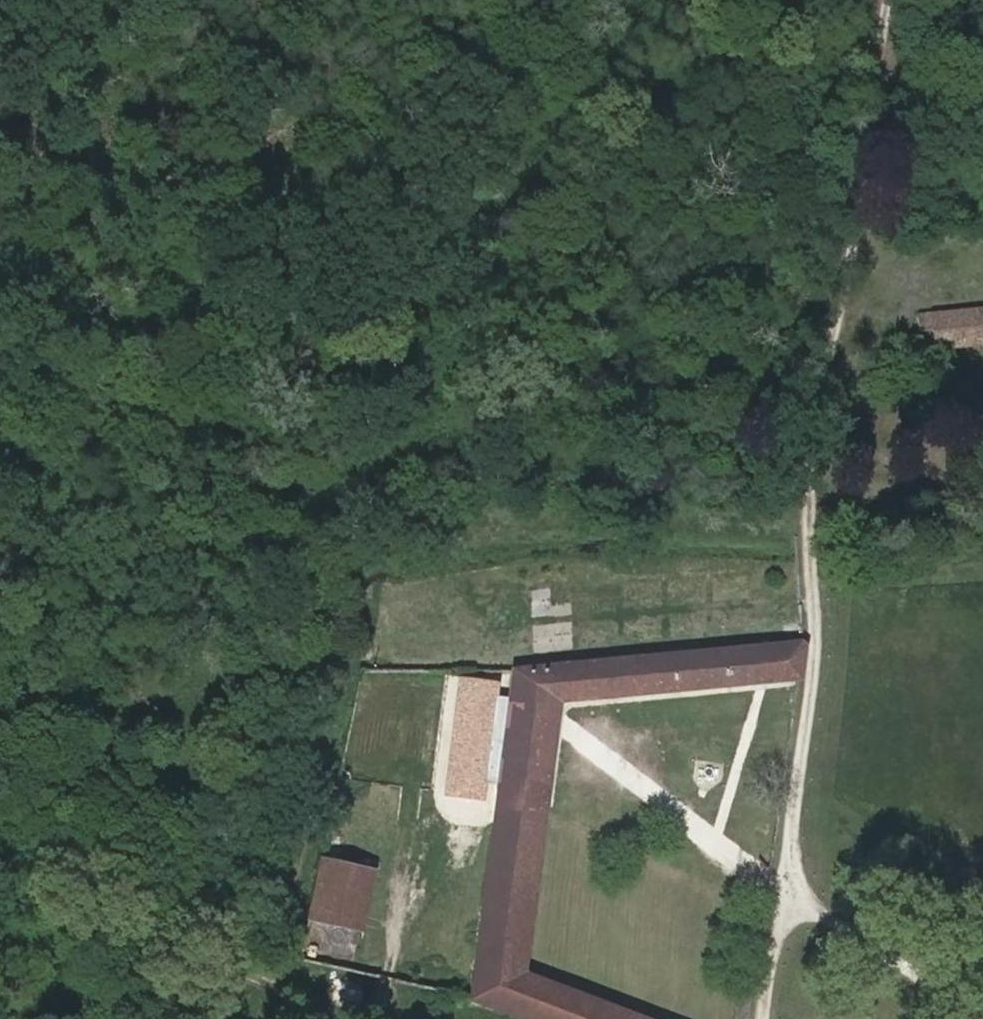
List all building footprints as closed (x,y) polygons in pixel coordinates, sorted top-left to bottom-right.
[(917,314),(919,332),(931,331),(933,349),(982,345),(982,307),(917,314)] [(545,812),(559,701),(629,694),(800,678),(804,646),(801,642),(513,669),(510,695),(505,734),(502,751),(497,789),(496,802),(545,812)] [(505,734),(510,695),(460,690),(456,727),(505,734)] [(497,789),(502,751),(453,745),(449,781),(497,789)] [(525,973),(545,812),(496,802),(470,999),(522,1018),(645,1018),(525,973)] [(360,930),(372,872),(320,860),(307,918),(360,930)]
